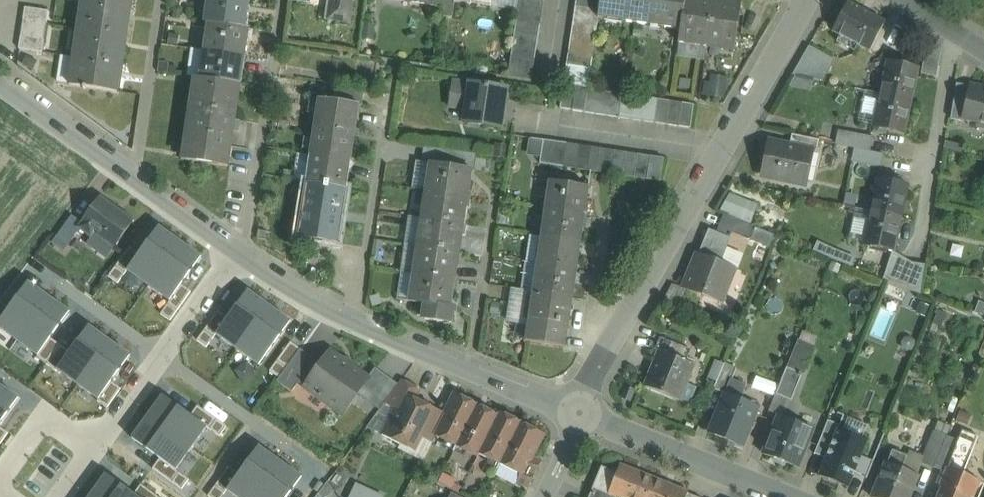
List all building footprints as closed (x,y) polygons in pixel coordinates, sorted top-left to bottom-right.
[(82,2),(129,9),(131,0),(82,0),(82,2)] [(248,0),(208,0),(205,22),(208,22),(244,28),(248,0)] [(329,19),(349,22),(352,0),(331,0),(329,19)] [(535,0),(519,0),(518,10),(542,13),(544,1),(535,0)] [(599,9),(598,17),(681,30),(685,0),(600,0),(599,9)] [(681,30),(679,43),(706,47),(713,0),(685,0),(681,30)] [(727,0),(713,0),(706,47),(734,52),(742,2),(727,0)] [(129,9),(82,2),(78,29),(125,36),(129,9)] [(883,21),(850,3),(848,2),(847,4),(834,28),(832,31),(834,32),(864,48),(870,51),(871,50),(870,49),(884,23),(884,24),(885,22),(884,21),(883,21)] [(599,9),(575,6),(573,18),(598,21),(598,17),(599,9)] [(48,11),(25,7),(23,21),(46,25),(48,11)] [(542,13),(518,10),(516,22),(540,25),(542,13)] [(598,21),(573,18),(572,30),(596,33),(598,21)] [(46,25),(23,21),(21,35),(44,39),(46,25)] [(244,28),(208,22),(207,35),(211,35),(209,51),(244,56),(249,28),(244,28)] [(540,25),(516,22),(515,33),(538,37),(540,25)] [(125,36),(78,29),(74,57),(121,64),(125,36)] [(596,33),(572,30),(570,42),(594,45),(596,33)] [(538,37),(515,33),(513,45),(537,49),(538,37)] [(44,39),(21,35),(19,49),(42,52),(44,39)] [(594,45),(570,42),(568,54),(593,57),(594,45)] [(942,46),(927,43),(923,63),(939,66),(942,46)] [(537,49),(513,45),(511,57),(535,61),(537,49)] [(831,58),(810,47),(794,75),(819,80),(831,58)] [(209,51),(204,50),(202,62),(207,63),(205,79),(240,84),(244,56),(209,51)] [(593,57),(568,54),(567,65),(591,68),(593,57)] [(121,64),(74,57),(69,85),(117,92),(121,64)] [(535,61),(511,57),(508,77),(532,80),(535,61)] [(918,67),(888,61),(881,94),(910,100),(918,67)] [(939,66),(923,63),(921,74),(937,77),(939,66)] [(591,68),(567,65),(563,86),(575,88),(588,89),(591,68)] [(715,73),(709,92),(723,97),(730,78),(715,73)] [(205,79),(200,78),(188,160),(228,166),(240,84),(205,79)] [(507,89),(470,84),(470,85),(454,83),(450,106),(467,108),(464,123),(468,123),(467,125),(479,127),(479,125),(501,128),(507,89)] [(956,83),(951,119),(964,122),(965,118),(964,118),(971,86),(956,83)] [(971,85),(971,86),(964,118),(965,118),(980,122),(979,126),(983,127),(983,88),(971,85)] [(365,90),(336,86),(334,101),(359,105),(362,106),(365,90)] [(575,88),(563,86),(560,108),(572,110),(575,88)] [(588,89),(575,88),(572,110),(572,111),(584,113),(588,89)] [(599,91),(588,89),(584,113),(596,114),(599,91)] [(623,94),(599,91),(596,114),(619,118),(623,94)] [(623,94),(619,118),(631,119),(635,96),(623,94)] [(910,100),(881,94),(874,127),(903,134),(910,100)] [(647,97),(635,96),(631,119),(643,121),(647,97)] [(658,99),(647,97),(643,121),(655,123),(658,99)] [(334,101),(319,99),(315,127),(355,133),(359,105),(334,101)] [(658,99),(655,123),(667,125),(670,101),(658,99)] [(682,103),(670,101),(667,125),(679,126),(682,103)] [(694,104),(682,103),(679,126),(691,128),(694,104)] [(355,133),(315,127),(311,155),(351,161),(355,133)] [(873,136),(839,129),(836,144),(855,148),(869,151),(873,136)] [(819,140),(792,134),(790,145),(812,150),(812,152),(816,153),(819,140)] [(541,157),(544,140),(529,137),(526,155),(541,157)] [(552,165),(555,142),(544,140),(541,157),(540,163),(552,165)] [(790,145),(771,141),(763,175),(800,183),(804,164),(809,165),(812,152),(812,150),(790,145)] [(567,143),(555,142),(552,165),(564,167),(567,143)] [(579,145),(567,143),(564,167),(575,169),(579,145)] [(476,154),(422,145),(420,161),(433,163),(470,169),(474,169),(476,154)] [(579,145),(575,169),(588,171),(591,147),(579,145)] [(591,147),(588,171),(599,172),(603,149),(591,147)] [(869,151),(855,148),(852,161),(881,167),(884,154),(869,151)] [(615,151),(603,149),(599,172),(611,174),(615,151)] [(615,151),(611,174),(623,176),(627,152),(615,151)] [(627,152),(623,176),(635,178),(638,154),(627,152)] [(650,156),(638,154),(635,178),(647,180),(650,156)] [(351,161),(311,155),(307,183),(346,188),(351,161)] [(650,156),(647,180),(660,182),(664,158),(650,156)] [(470,169),(433,163),(429,191),(466,196),(470,169)] [(909,184),(879,177),(871,211),(901,217),(909,184)] [(589,187),(549,181),(545,208),(585,215),(589,187)] [(346,188),(307,183),(298,238),(338,244),(346,188)] [(429,191),(427,190),(423,218),(462,224),(466,196),(429,191)] [(722,208),(752,222),(760,204),(730,190),(722,208)] [(133,221),(101,197),(82,223),(78,228),(80,229),(91,238),(94,233),(114,248),(133,221)] [(585,215),(545,208),(541,236),(581,242),(585,215)] [(901,217),(871,211),(863,244),(894,250),(901,217)] [(82,223),(72,215),(57,237),(69,245),(80,229),(78,228),(82,223)] [(755,227),(727,216),(722,229),(750,240),(755,227)] [(462,224),(423,218),(418,246),(458,252),(462,224)] [(128,269),(150,285),(181,242),(159,226),(139,254),(128,269)] [(775,235),(755,227),(750,240),(769,248),(775,235)] [(730,237),(709,228),(699,252),(720,261),(730,237)] [(581,242),(541,236),(537,264),(577,270),(581,242)] [(181,242),(150,285),(171,300),(182,286),(202,257),(181,242)] [(458,252),(418,246),(414,274),(454,280),(458,252)] [(118,284),(128,269),(139,254),(129,248),(109,277),(118,284)] [(720,261),(699,252),(684,288),(720,302),(734,267),(720,261)] [(537,264),(526,262),(522,290),(533,292),(573,298),(577,270),(537,264)] [(925,265),(914,263),(910,285),(922,287),(925,265)] [(454,280),(414,274),(410,301),(427,304),(450,307),(450,306),(454,280)] [(18,341),(49,298),(28,283),(9,309),(0,322),(0,328),(18,341)] [(191,292),(182,286),(171,300),(161,314),(170,321),(191,292)] [(528,326),(533,292),(522,290),(511,288),(506,322),(528,326)] [(216,333),(239,350),(269,306),(248,291),(227,318),(216,333)] [(573,298),(533,292),(528,326),(526,341),(566,347),(573,298)] [(49,298),(18,341),(38,355),(50,339),(69,312),(49,298)] [(9,309),(0,303),(0,322),(9,309)] [(450,307),(427,304),(425,320),(451,324),(453,306),(450,306),(450,307)] [(269,306),(239,350),(259,365),(291,322),(269,306)] [(216,333),(227,318),(218,312),(197,340),(207,347),(216,333)] [(58,369),(79,384),(110,341),(89,326),(70,353),(58,369)] [(47,364),(60,346),(50,339),(38,355),(37,357),(47,364)] [(683,347),(663,339),(658,350),(660,351),(678,359),(683,347)] [(110,341),(79,384),(100,398),(111,383),(131,355),(110,341)] [(270,371),(280,378),(300,349),(290,342),(270,371)] [(58,369),(70,353),(60,346),(47,364),(57,371),(58,369)] [(280,378),(277,382),(292,392),(299,383),(315,360),(300,349),(280,378)] [(331,351),(321,364),(315,360),(299,383),(342,414),(358,393),(368,378),(331,351)] [(678,359),(660,351),(646,386),(680,400),(694,365),(678,359)] [(724,363),(714,388),(725,393),(726,393),(731,379),(732,380),(737,368),(724,363)] [(385,403),(398,385),(375,368),(368,378),(358,393),(381,409),(385,403)] [(802,374),(787,368),(776,394),(791,401),(802,374)] [(732,380),(731,379),(726,393),(740,399),(746,385),(732,380)] [(398,385),(385,403),(396,409),(404,394),(417,400),(421,390),(402,380),(398,385)] [(121,390),(111,383),(100,398),(97,402),(107,409),(121,390)] [(19,398),(0,385),(0,424),(19,398)] [(634,391),(627,388),(623,398),(630,401),(634,391)] [(456,393),(445,414),(446,415),(435,435),(436,436),(456,446),(478,404),(456,393)] [(726,393),(725,393),(709,432),(743,445),(758,406),(726,393)] [(417,400),(404,394),(396,409),(383,435),(401,444),(399,449),(423,461),(432,443),(436,436),(435,435),(446,415),(445,414),(417,400)] [(190,448),(206,427),(191,416),(163,396),(147,417),(190,448)] [(396,409),(385,403),(381,409),(367,427),(383,435),(396,409)] [(498,415),(478,404),(456,446),(478,457),(480,454),(479,453),(499,415),(498,415)] [(198,407),(191,416),(206,427),(220,436),(226,427),(198,407)] [(521,423),(499,412),(498,415),(499,415),(479,453),(480,454),(500,464),(521,423)] [(813,428),(780,415),(765,454),(797,467),(813,428)] [(174,470),(190,448),(147,417),(132,439),(160,459),(174,470)] [(828,420),(814,454),(826,459),(838,429),(839,429),(840,425),(828,420)] [(521,423),(500,464),(497,469),(498,469),(500,473),(517,481),(521,474),(522,474),(531,457),(543,434),(521,423)] [(0,428),(0,445),(8,433),(0,428)] [(826,459),(819,476),(848,488),(867,441),(839,429),(838,429),(826,459)] [(940,486),(941,487),(942,486),(969,496),(974,496),(981,481),(964,474),(979,437),(962,430),(958,440),(945,472),(940,486)] [(947,436),(934,468),(945,472),(958,440),(947,436)] [(50,441),(35,461),(53,474),(67,453),(50,441)] [(239,496),(256,496),(281,461),(259,446),(239,474),(228,489),(239,496)] [(908,457),(892,451),(887,463),(904,469),(908,457)] [(531,457),(522,474),(521,474),(517,481),(529,487),(542,462),(531,457)] [(174,470),(160,459),(153,469),(182,489),(189,480),(174,470)] [(256,496),(288,496),(302,477),(281,461),(256,496)] [(887,463),(874,496),(909,496),(918,475),(904,469),(887,463)] [(620,464),(616,472),(608,494),(615,496),(647,496),(654,478),(620,464)] [(601,466),(590,494),(597,496),(615,496),(608,494),(616,472),(601,466)] [(228,489),(239,474),(229,467),(208,496),(209,496),(222,496),(228,489)] [(134,495),(106,475),(91,496),(93,496),(137,496),(134,495)] [(654,478),(647,496),(686,496),(688,492),(654,478)] [(350,496),(384,496),(385,494),(358,482),(350,496)] [(137,496),(158,496),(141,485),(134,495),(137,496)] [(942,486),(941,487),(937,496),(969,496),(942,486)]
